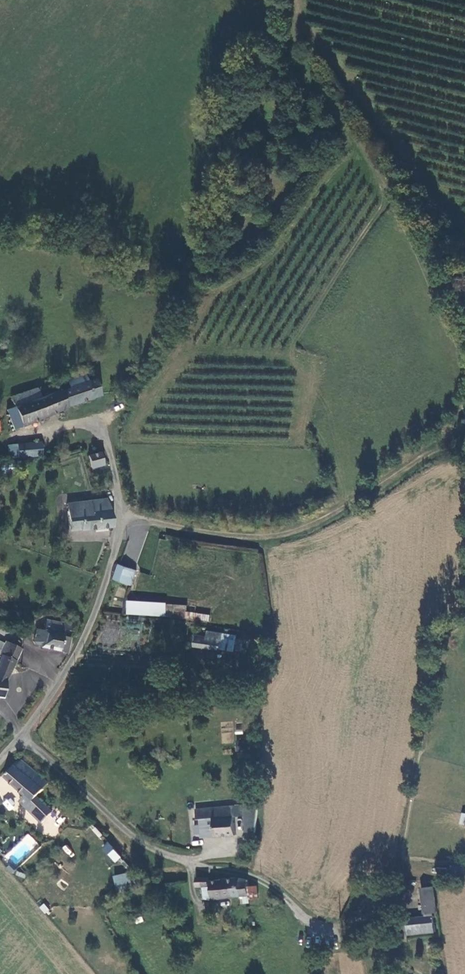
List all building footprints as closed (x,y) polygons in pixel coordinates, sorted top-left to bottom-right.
[(64,406),(96,393),(90,376),(81,379),(78,371),(62,378),(65,385),(57,388),(64,406)] [(58,416),(67,413),(64,406),(57,388),(57,386),(37,393),(33,384),(7,394),(10,404),(2,407),(9,427),(12,425),(55,409),(58,416)] [(15,440),(16,451),(38,450),(38,439),(15,440)] [(88,464),(100,461),(97,447),(85,451),(88,464)] [(0,457),(0,467),(13,467),(13,456),(0,457)] [(106,498),(63,504),(67,530),(79,528),(80,530),(109,526),(111,525),(106,498)] [(113,562),(108,577),(126,582),(130,568),(113,562)] [(162,602),(124,597),(122,609),(160,614),(162,602)] [(182,605),(162,602),(160,614),(204,622),(205,616),(181,612),(182,605)] [(39,646),(64,650),(70,636),(61,634),(62,628),(68,629),(69,622),(63,621),(60,623),(44,620),(42,630),(34,629),(31,641),(34,644),(39,645),(39,646)] [(220,634),(204,632),(203,638),(192,636),(190,646),(217,650),(217,649),(231,652),(231,650),(238,651),(239,639),(233,638),(234,637),(220,634)] [(8,640),(4,638),(3,640),(0,644),(0,653),(14,661),(21,646),(19,646),(21,643),(22,640),(21,638),(19,636),(16,636),(13,637),(12,642),(8,640)] [(14,661),(0,653),(0,695),(2,695),(4,683),(14,661)] [(232,732),(222,732),(222,743),(232,743),(232,732)] [(24,793),(31,799),(34,795),(41,787),(46,781),(38,774),(21,759),(15,766),(13,764),(3,775),(24,793)] [(19,799),(25,805),(31,799),(24,793),(19,799)] [(51,809),(34,795),(31,799),(25,805),(42,820),(51,809)] [(246,811),(249,810),(250,807),(250,803),(247,801),(243,802),(241,804),(242,809),(242,811),(246,811)] [(234,835),(233,804),(194,806),(194,817),(200,817),(209,817),(210,836),(234,835)] [(200,817),(200,836),(210,836),(209,817),(200,817)] [(113,863),(120,859),(109,842),(102,847),(113,863)] [(133,884),(130,869),(115,872),(117,887),(133,884)] [(208,875),(197,875),(198,885),(204,885),(208,885),(208,880),(208,875)] [(211,880),(212,894),(212,896),(243,893),(252,893),(251,883),(250,876),(211,879),(211,880)] [(262,883),(251,883),(252,893),(243,893),(243,901),(252,900),(252,897),(263,896),(262,883)] [(172,887),(157,891),(159,896),(173,892),(172,887)] [(429,917),(412,919),(413,935),(431,933),(439,933),(437,913),(441,912),(438,887),(426,888),(429,917)]
